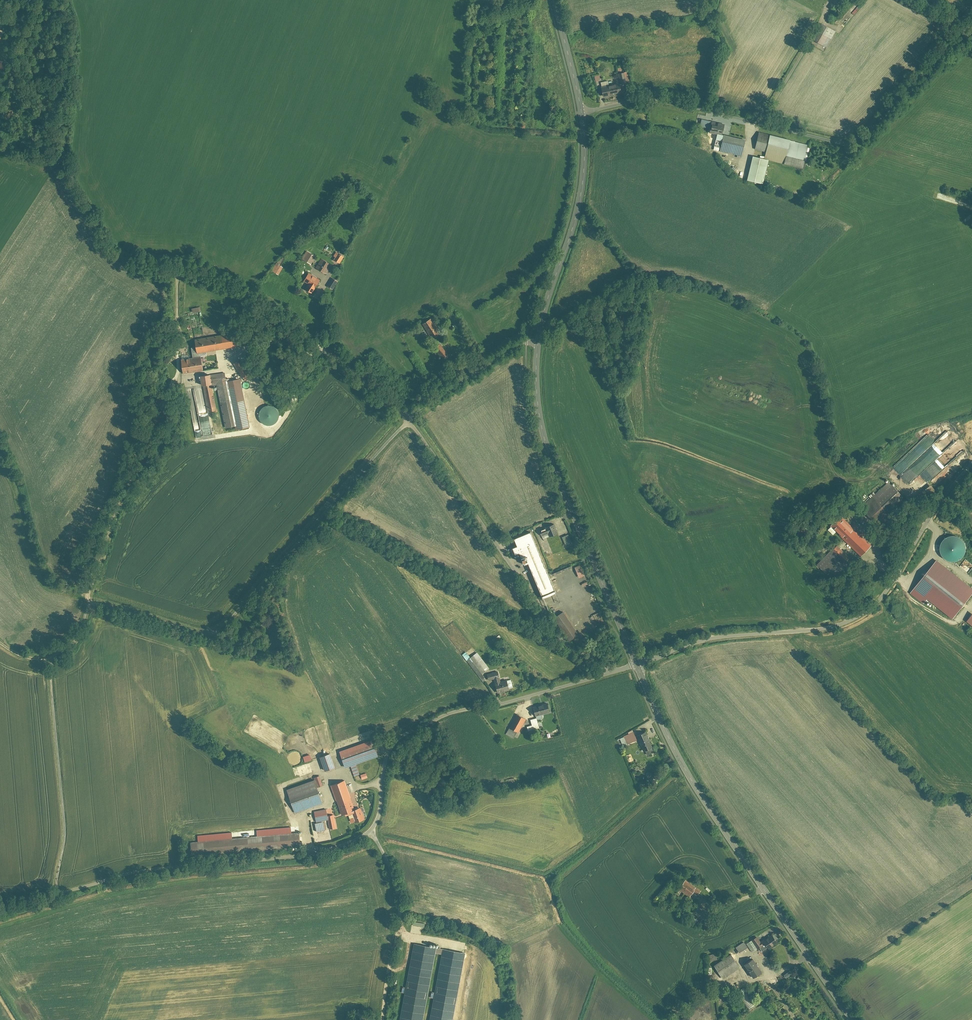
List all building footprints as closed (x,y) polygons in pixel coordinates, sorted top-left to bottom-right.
[(861,4),(854,10),(856,12),(862,5),(861,4)] [(834,30),(822,24),(813,40),(825,47),(834,30)] [(627,72),(621,73),(624,83),(630,82),(627,72)] [(622,84),(604,88),(606,96),(624,92),(622,84)] [(720,125),(715,124),(712,132),(720,134),(721,133),(724,134),(727,125),(721,123),(720,125)] [(810,144),(761,132),(757,149),(767,151),(766,158),(765,159),(771,160),(804,168),(810,144)] [(724,134),(721,133),(720,134),(716,150),(743,156),(747,140),(724,134)] [(766,158),(755,155),(749,180),(765,183),(771,160),(765,159),(766,158)] [(307,251),(303,259),(312,263),(316,256),(307,251)] [(346,256),(339,251),(336,255),(337,256),(335,259),(342,263),(346,256)] [(323,259),(317,268),(326,273),(332,264),(323,259)] [(272,271),(280,274),(284,266),(276,263),(272,271)] [(316,277),(309,273),(304,281),(309,284),(306,288),(314,293),(318,286),(320,287),(323,282),(319,280),(320,278),(316,276),(316,277)] [(334,278),(329,286),(333,289),(338,281),(334,278)] [(431,319),(422,324),(432,339),(441,334),(431,319)] [(243,332),(197,339),(200,353),(245,345),(243,332)] [(440,346),(436,349),(444,359),(448,356),(440,346)] [(203,357),(183,360),(185,373),(205,370),(203,357)] [(242,359),(236,362),(245,377),(251,373),(242,359)] [(473,360),(460,366),(462,371),(475,365),(473,360)] [(214,374),(215,381),(217,381),(218,385),(227,428),(237,426),(228,381),(226,371),(214,374)] [(214,374),(203,376),(210,411),(218,409),(213,384),(216,384),(215,381),(214,374)] [(238,429),(252,426),(242,378),(228,381),(237,426),(238,429)] [(263,425),(281,421),(279,412),(271,413),(270,407),(260,409),(263,425)] [(928,435),(894,467),(905,479),(915,470),(915,469),(914,470),(910,466),(925,452),(925,453),(920,457),(928,465),(944,450),(937,442),(935,443),(928,435)] [(947,449),(956,458),(965,448),(957,439),(947,449)] [(889,482),(862,506),(873,518),(900,495),(889,482)] [(871,546),(841,516),(831,526),(862,556),(871,546)] [(554,524),(541,530),(543,535),(550,533),(551,536),(558,533),(554,524)] [(556,593),(531,533),(514,540),(517,547),(513,549),(516,555),(519,554),(525,566),(529,564),(543,598),(556,593)] [(569,535),(562,537),(566,546),(572,543),(569,535)] [(959,536),(942,538),(945,561),(969,557),(967,543),(960,544),(959,536)] [(846,555),(836,545),(831,549),(839,557),(842,559),(846,555)] [(825,572),(839,557),(831,549),(817,564),(825,572)] [(935,559),(909,592),(923,603),(926,598),(951,618),(971,591),(971,588),(935,559)] [(555,575),(573,567),(571,563),(553,571),(555,575)] [(580,565),(575,568),(579,578),(584,576),(580,565)] [(577,635),(563,613),(555,618),(569,640),(577,635)] [(472,657),(468,651),(463,655),(467,660),(472,657)] [(491,668),(478,652),(472,657),(467,660),(482,679),(486,676),(484,673),(491,668)] [(499,670),(488,674),(490,680),(495,678),(501,677),(499,670)] [(503,682),(497,683),(499,693),(511,689),(509,680),(503,682)] [(550,702),(535,706),(537,715),(553,711),(550,702)] [(519,714),(512,727),(519,731),(520,732),(528,719),(519,714)] [(529,726),(530,731),(541,728),(538,717),(532,719),(534,725),(529,726)] [(519,731),(512,727),(507,734),(515,738),(519,731)] [(623,747),(637,740),(636,736),(634,732),(623,736),(624,737),(619,739),(623,747)] [(653,748),(645,732),(636,736),(637,740),(643,752),(645,752),(652,748),(653,748)] [(374,739),(342,751),(348,767),(352,766),(358,764),(380,756),(374,739)] [(333,753),(323,756),(328,770),(338,766),(333,753)] [(305,762),(313,760),(311,754),(304,756),(305,762)] [(358,764),(352,766),(356,775),(361,773),(358,764)] [(324,785),(321,776),(316,778),(317,780),(319,786),(324,785)] [(317,780),(288,790),(296,812),(324,802),(319,786),(317,780)] [(346,780),(332,785),(343,814),(349,812),(357,809),(346,780)] [(358,822),(366,819),(362,808),(357,809),(349,812),(352,821),(357,820),(358,822)] [(328,809),(316,812),(318,822),(330,819),(329,815),(328,809)] [(332,828),(338,827),(335,814),(329,815),(330,819),(332,828)] [(325,821),(317,823),(319,831),(327,829),(325,821)] [(299,832),(192,841),(193,855),(301,845),(299,832)] [(701,891),(685,880),(678,890),(689,898),(693,892),(698,895),(701,891)] [(704,908),(698,904),(694,911),(700,914),(704,908)] [(761,943),(757,937),(751,941),(757,950),(759,948),(762,952),(767,948),(768,950),(778,943),(772,935),(761,943)] [(747,948),(744,942),(735,948),(739,954),(747,948)] [(413,943),(400,1019),(421,1019),(434,947),(413,943)] [(442,949),(430,1019),(452,1019),(463,952),(442,949)] [(740,969),(730,955),(713,966),(723,980),(740,969)] [(762,973),(753,960),(744,966),(753,979),(762,973)] [(787,978),(793,973),(791,970),(784,975),(787,978)] [(746,1003),(750,1009),(755,1005),(751,1000),(746,1003)]
